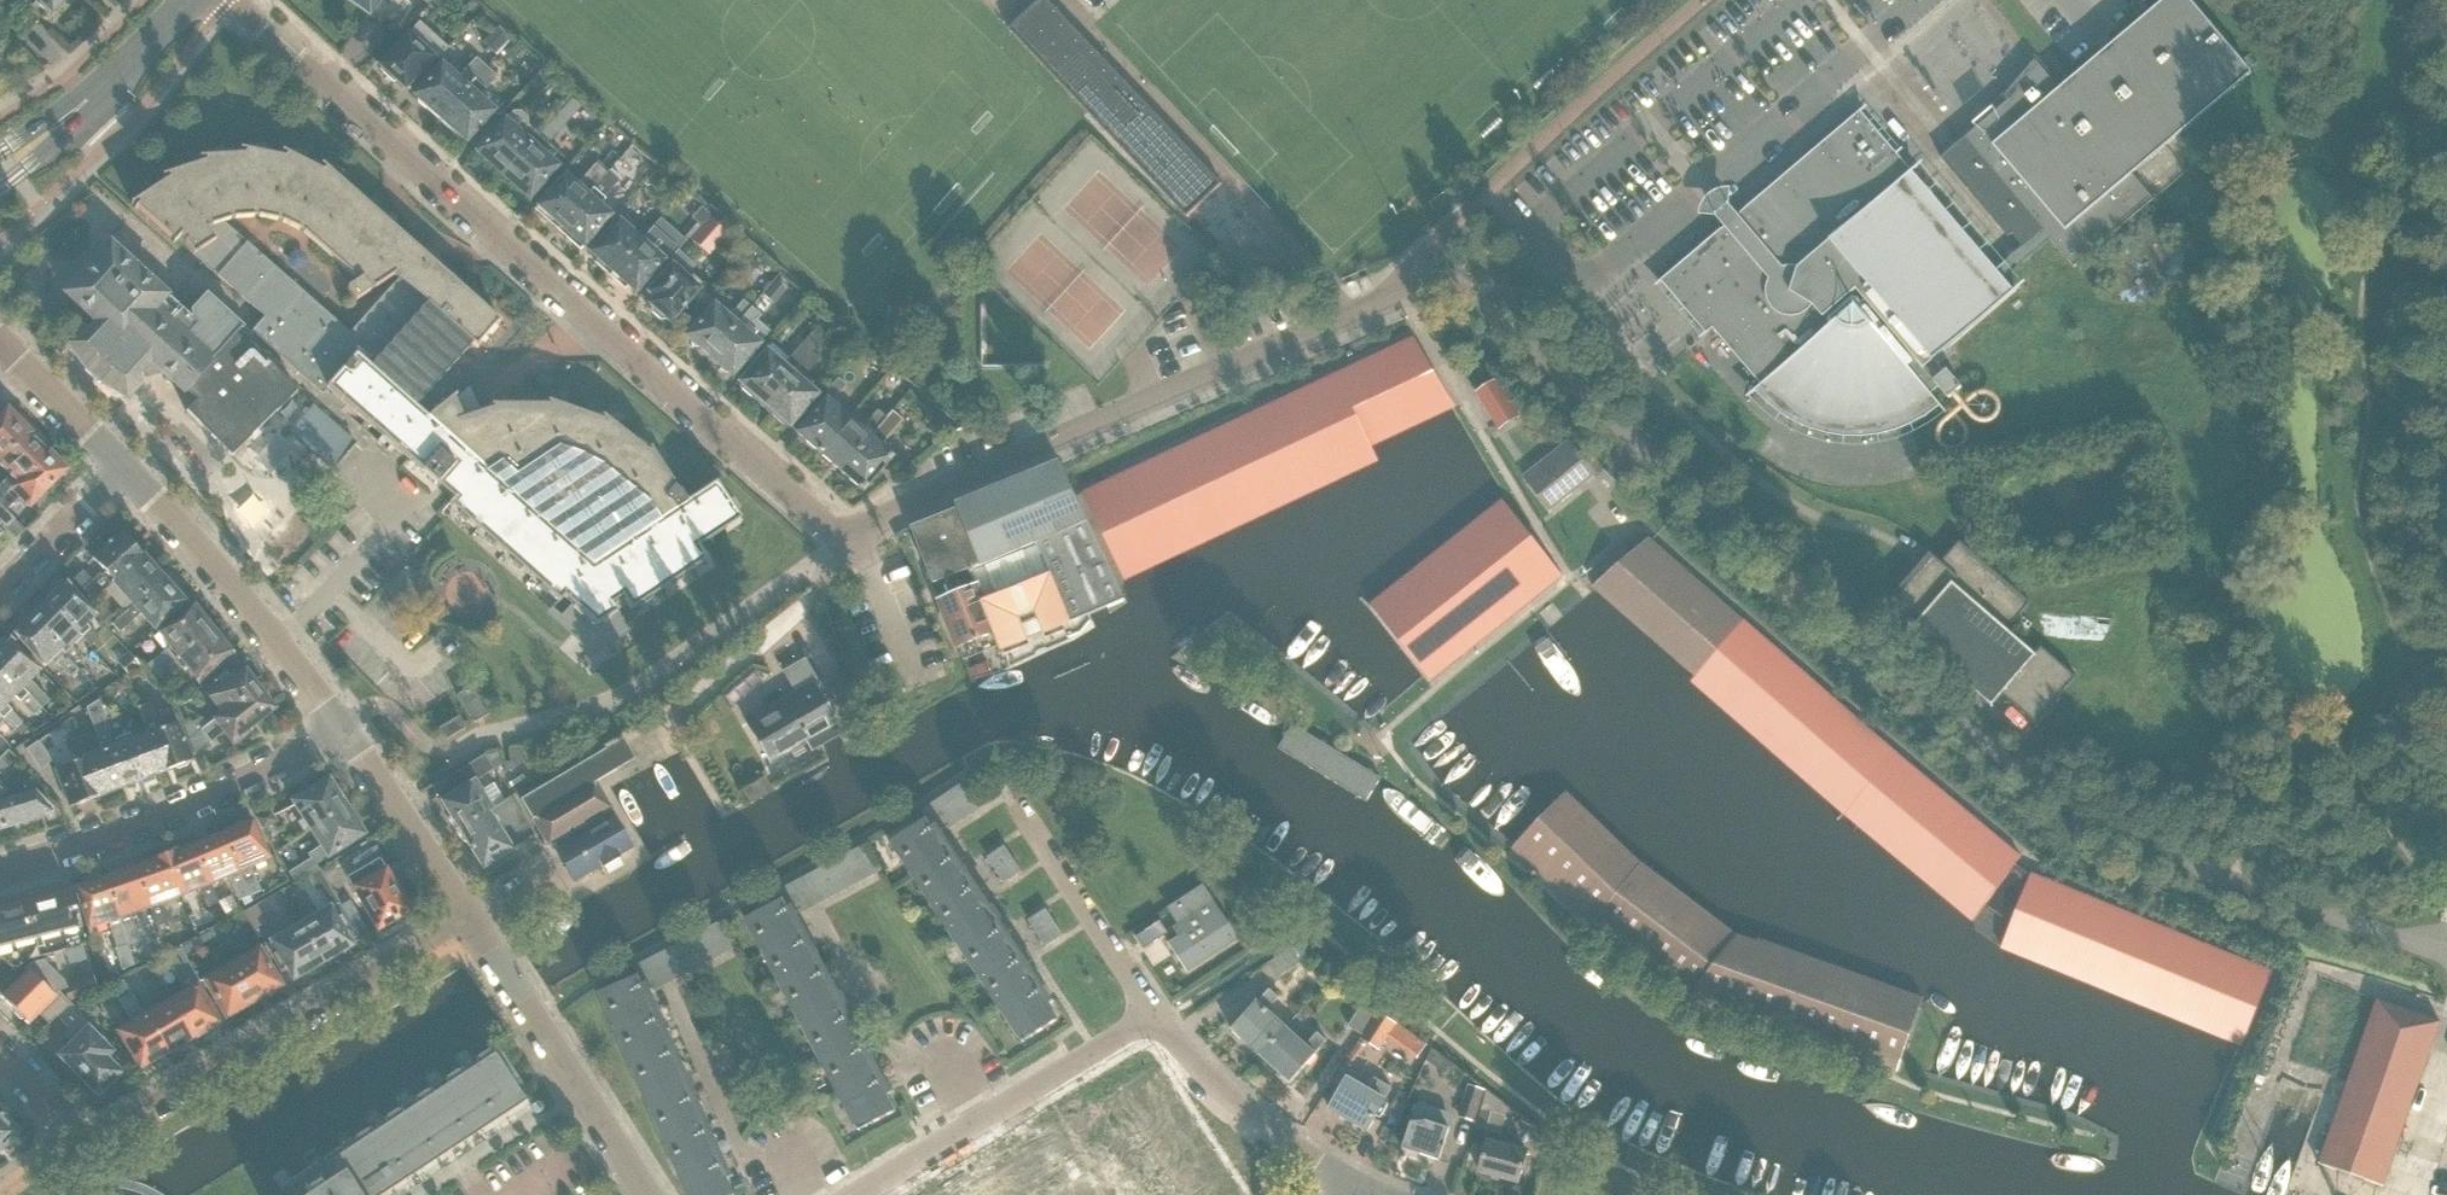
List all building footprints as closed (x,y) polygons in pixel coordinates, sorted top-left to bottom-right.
[(63,0),(40,0),(41,1),(39,4),(49,14),(63,0)] [(368,15),(370,13),(368,11),(377,0),(347,0),(368,15)] [(1009,29),(1187,217),(1222,184),(1188,148),(1185,151),(1179,144),(1182,141),(1128,84),(1125,87),(1118,81),(1122,78),(1066,19),(1064,21),(1063,22),(1057,15),(1060,13),(1048,0),(1039,0),(1009,29)] [(2251,73),(2190,0),(2163,0),(2058,89),(2034,60),(2004,96),(2007,101),(1964,138),(2073,267),(2153,200),(2131,174),(2251,73)] [(408,33),(379,64),(382,67),(379,69),(393,82),(397,79),(405,86),(433,56),(436,59),(446,47),(417,23),(408,33)] [(495,54),(508,40),(495,27),(482,41),(495,54)] [(440,118),(486,66),(476,56),(464,70),(457,78),(441,64),(414,94),(417,97),(417,101),(425,108),(430,108),(440,118)] [(486,66),(440,118),(450,127),(451,131),(459,138),(463,138),(466,141),(493,110),(478,96),(484,88),(496,75),(486,66)] [(538,135),(536,134),(528,126),(528,116),(520,110),(512,110),(504,120),(477,151),(480,153),(480,157),(488,165),(494,166),(503,174),(538,135)] [(1934,360),(2014,292),(1929,192),(1859,111),(1660,280),(1705,334),(1712,328),(1760,385),(1753,390),(1759,397),(1762,400),(1769,406),(1772,409),(1780,415),(1787,420),(1795,424),(1804,428),(1812,431),(1821,433),(1825,434),(1830,435),(1839,437),(1848,437),(1852,438),(1861,437),(1866,437),(1875,436),(1884,434),(1888,433),(1897,430),(1901,429),(1905,427),(1914,423),(1922,419),(1929,414),(1937,408),(1940,405),(1930,394),(1938,387),(1948,399),(1961,388),(1947,371),(1944,373),(1934,360)] [(538,135),(503,174),(513,183),(514,187),(522,195),(526,195),(529,197),(557,166),(541,152),(548,144),(547,143),(557,131),(546,122),(536,134),(538,135)] [(629,166),(641,152),(631,144),(619,158),(629,166)] [(285,156),(240,147),(240,149),(246,150),(244,153),(199,156),(199,158),(206,157),(205,160),(162,175),(162,176),(169,174),(168,177),(131,202),(132,204),(137,200),(138,203),(134,207),(135,209),(137,207),(173,240),(172,241),(173,242),(180,235),(193,254),(200,249),(204,254),(200,259),(217,274),(216,275),(264,317),(251,331),(322,393),(327,387),(452,498),(448,503),(559,601),(563,596),(596,624),(617,611),(611,602),(621,596),(630,609),(707,558),(698,546),(740,518),(716,481),(686,500),(682,493),(682,492),(674,485),(672,487),(670,483),(671,482),(672,482),(673,481),(650,446),(648,447),(649,448),(648,450),(603,414),(602,416),(603,417),(602,418),(548,400),(547,401),(548,402),(548,404),(491,403),(491,405),(492,405),(492,407),(462,417),(443,373),(471,342),(477,347),(478,346),(476,344),(498,320),(499,322),(500,321),(322,163),(321,164),(325,168),(323,170),(282,150),(281,151),(287,154),(285,156)] [(608,172),(608,171),(606,170),(596,163),(576,185),(565,175),(534,209),(548,221),(551,218),(560,225),(587,195),(587,194),(592,189),(608,172)] [(587,195),(560,225),(569,233),(566,236),(580,248),(610,215),(598,204),(603,199),(602,198),(619,180),(609,170),(608,171),(608,172),(592,189),(587,194),(587,195)] [(612,271),(641,240),(630,230),(634,225),(623,214),(590,252),(598,258),(594,262),(604,270),(611,270),(612,271)] [(641,240),(612,271),(614,273),(615,280),(624,288),(628,285),(635,291),(674,246),(679,250),(688,238),(679,231),(671,241),(663,235),(651,249),(641,240)] [(168,299),(166,297),(167,295),(110,243),(64,293),(103,328),(100,331),(80,329),(66,344),(84,369),(92,368),(100,376),(100,383),(126,400),(140,385),(139,378),(162,373),(183,392),(184,391),(196,401),(186,411),(234,454),(253,433),(253,432),(276,406),(277,407),(297,385),(249,342),(246,345),(244,343),(247,332),(207,295),(192,311),(194,318),(193,319),(170,298),(168,299)] [(669,321),(698,289),(684,276),(694,265),(678,251),(668,262),(671,265),(648,291),(654,297),(649,303),(652,306),(652,312),(660,319),(666,319),(669,321)] [(1307,295),(1315,288),(1299,271),(1292,278),(1307,295)] [(707,357),(751,306),(744,300),(734,311),(738,314),(733,320),(713,303),(686,336),(689,339),(690,343),(707,357)] [(746,332),(745,331),(759,314),(751,306),(707,357),(724,372),(728,372),(731,375),(759,343),(758,342),(765,334),(753,324),(746,332)] [(811,351),(813,352),(823,340),(814,331),(791,355),(800,363),(811,351)] [(1128,579),(1379,461),(1371,446),(1451,408),(1453,407),(1454,407),(1414,337),(1084,491),(1128,579)] [(762,406),(792,372),(783,364),(788,359),(771,344),(739,382),(741,383),(739,386),(762,406)] [(819,358),(813,352),(811,351),(800,363),(808,370),(819,358)] [(1487,387),(1475,367),(1479,363),(1471,355),(1456,363),(1463,374),(1466,372),(1500,427),(1517,416),(1496,381),(1487,387)] [(792,372),(762,406),(785,426),(787,424),(789,426),(817,394),(792,372)] [(819,451),(847,418),(825,399),(797,432),(819,451)] [(314,405),(289,433),(331,470),(356,442),(314,405)] [(886,417),(886,416),(878,409),(866,422),(860,430),(847,418),(819,451),(840,470),(886,417)] [(886,417),(840,470),(862,489),(891,456),(879,446),(902,419),(891,409),(886,416),(886,417)] [(28,433),(29,432),(26,429),(26,425),(22,420),(17,420),(7,410),(0,417),(0,460),(28,433)] [(49,453),(39,444),(39,440),(35,435),(30,435),(28,433),(0,460),(0,464),(10,474),(0,484),(0,501),(13,489),(49,454),(49,453)] [(1549,509),(1595,473),(1569,441),(1524,477),(1549,509)] [(0,501),(0,520),(7,526),(15,519),(6,510),(20,496),(29,505),(33,505),(43,496),(40,494),(60,475),(65,475),(66,463),(60,463),(49,453),(49,454),(13,489),(0,501)] [(1006,584),(1100,547),(1071,487),(1059,463),(957,505),(959,509),(970,536),(922,555),(933,582),(980,563),(991,590),(1006,584)] [(337,507),(315,488),(277,532),(299,551),(337,507)] [(1485,514),(1545,590),(1561,577),(1503,503),(1502,501),(1485,514)] [(912,527),(922,555),(970,536),(959,509),(912,527)] [(1529,603),(1545,590),(1485,514),(1469,527),(1529,603)] [(1512,616),(1529,603),(1469,527),(1452,540),(1512,616)] [(102,550),(93,559),(103,569),(81,589),(91,600),(110,583),(112,585),(115,582),(142,555),(121,532),(115,537),(114,536),(101,549),(102,550)] [(1608,588),(1650,539),(1643,532),(1602,561),(1610,571),(1599,580),(1602,583),(1608,588)] [(1620,599),(1662,549),(1650,539),(1608,588),(1620,599)] [(1496,629),(1512,616),(1452,540),(1436,553),(1496,629)] [(1928,578),(1916,568),(1892,597),(1919,621),(1908,634),(1992,707),(2003,695),(2036,724),(2076,677),(2041,647),(2034,655),(2006,631),(2030,603),(1960,541),(1928,578)] [(1006,584),(1022,624),(1038,618),(1046,639),(1065,631),(1068,638),(1081,632),(1091,621),(1089,615),(1125,600),(1117,584),(1100,547),(1006,584)] [(1632,609),(1674,560),(1662,549),(1620,599),(1632,609)] [(135,604),(166,574),(145,552),(142,555),(115,582),(133,601),(135,604)] [(1479,642),(1496,629),(1436,553),(1419,566),(1479,642)] [(1644,620),(1686,570),(1674,560),(1632,609),(1644,620)] [(944,609),(991,590),(980,563),(933,582),(944,609)] [(1463,655),(1479,642),(1419,566),(1403,579),(1463,655)] [(1656,630),(1698,581),(1686,570),(1644,620),(1656,630)] [(116,622),(113,625),(120,632),(142,610),(157,626),(188,597),(166,574),(135,604),(133,601),(114,619),(116,622)] [(1447,667),(1463,655),(1403,579),(1387,591),(1447,667)] [(1668,640),(1711,591),(1698,581),(1656,630),(1668,640)] [(78,630),(78,631),(91,644),(99,636),(91,628),(86,623),(95,613),(68,582),(49,600),(78,630)] [(1030,645),(1022,624),(1006,584),(991,590),(944,609),(959,648),(964,660),(1001,645),(1005,655),(1030,645)] [(1430,680),(1447,667),(1387,591),(1370,604),(1425,674),(1430,680)] [(1680,651),(1723,601),(1711,591),(1668,640),(1680,651)] [(69,640),(78,631),(78,630),(49,600),(32,617),(74,661),(82,654),(74,645),(69,640)] [(1692,661),(1735,612),(1723,601),(1680,651),(1692,661)] [(177,657),(213,627),(192,602),(160,628),(173,643),(169,647),(176,656),(177,657)] [(116,622),(114,619),(107,611),(100,618),(107,626),(111,623),(113,625),(116,622)] [(1711,664),(1747,622),(1735,612),(1692,661),(1704,671),(1710,663),(1711,664)] [(14,635),(43,665),(50,658),(68,675),(76,667),(72,663),(74,661),(32,617),(14,635)] [(1723,674),(1759,633),(1747,622),(1711,664),(1723,674)] [(168,664),(155,674),(162,681),(184,665),(185,667),(189,663),(202,679),(234,653),(213,627),(177,657),(176,656),(167,662),(168,664)] [(1735,685),(1771,643),(1759,633),(1723,674),(1735,685)] [(43,707),(50,700),(37,685),(30,679),(40,668),(11,638),(0,649),(0,664),(43,707)] [(818,668),(831,661),(822,643),(809,650),(818,668)] [(1747,695),(1783,653),(1771,643),(1735,685),(1747,695)] [(128,674),(140,664),(128,650),(116,660),(128,674)] [(1759,705),(1795,664),(1783,653),(1747,695),(1759,705)] [(101,685),(114,672),(103,661),(90,674),(101,685)] [(43,707),(0,664),(0,698),(5,703),(6,703),(15,694),(21,700),(35,715),(43,707)] [(1771,716),(1807,674),(1795,664),(1759,705),(1771,716)] [(224,714),(257,688),(255,685),(257,683),(250,673),(248,675),(245,672),(241,674),(234,665),(204,689),(223,713),(224,714)] [(1784,726),(1819,684),(1807,674),(1771,716),(1784,726)] [(811,750),(840,733),(835,725),(837,724),(812,682),(771,706),(773,709),(747,724),(770,763),(806,741),(811,750)] [(1796,736),(1832,695),(1819,684),(1784,726),(1796,736)] [(474,722),(489,713),(471,685),(456,694),(474,722)] [(224,714),(223,713),(189,740),(195,754),(211,741),(224,731),(235,744),(251,731),(249,727),(273,708),(257,688),(224,714)] [(1808,747),(1844,705),(1832,695),(1796,736),(1808,747)] [(6,703),(5,703),(0,698),(0,714),(4,717),(15,730),(24,722),(12,709),(6,703)] [(131,783),(107,719),(106,719),(98,698),(86,706),(100,745),(102,751),(88,756),(87,757),(101,794),(131,783)] [(147,734),(161,772),(175,766),(179,768),(186,765),(188,762),(192,760),(177,722),(158,729),(147,701),(137,705),(147,734)] [(1826,750),(1856,716),(1844,705),(1808,747),(1811,749),(1817,742),(1826,750)] [(161,772),(147,734),(131,740),(129,734),(125,736),(117,715),(107,719),(131,783),(161,772)] [(445,740),(465,728),(458,716),(438,728),(445,740)] [(1838,760),(1868,726),(1856,716),(1826,750),(1838,760)] [(1318,732),(1294,718),(1292,721),(1291,722),(1274,750),(1366,805),(1383,777),(1383,776),(1385,773),(1376,767),(1324,736),(1318,732)] [(1850,771),(1880,736),(1868,726),(1838,760),(1850,771)] [(12,742),(2,733),(0,735),(0,753),(12,742)] [(87,757),(88,756),(79,735),(68,738),(77,760),(56,768),(70,806),(75,805),(78,806),(85,803),(87,800),(101,794),(87,757)] [(1378,741),(1367,735),(1358,750),(1369,756),(1378,741)] [(1862,781),(1892,747),(1880,736),(1850,771),(1862,781)] [(52,761),(38,741),(26,749),(39,769),(52,761)] [(1851,819),(1904,757),(1892,747),(1862,781),(1867,785),(1844,814),(1851,819)] [(16,757),(8,749),(0,756),(0,773),(16,757)] [(632,847),(614,817),(615,817),(597,785),(619,773),(605,749),(520,800),(538,830),(538,829),(543,838),(543,847),(559,847),(559,848),(555,850),(574,882),(601,866),(602,868),(620,858),(619,855),(632,847)] [(455,830),(492,808),(475,781),(493,769),(484,754),(444,779),(452,793),(441,800),(449,814),(446,816),(455,830)] [(1863,830),(1916,767),(1904,757),(1851,819),(1863,830)] [(505,771),(514,769),(511,760),(503,762),(505,771)] [(1875,840),(1928,778),(1916,767),(1863,830),(1875,840)] [(310,829),(347,807),(328,778),(307,792),(305,789),(290,798),(303,818),(298,821),(305,832),(310,829)] [(1887,850),(1940,788),(1928,778),(1875,840),(1887,850)] [(1023,1043),(1058,1020),(938,836),(980,809),(963,783),(921,811),(928,821),(892,844),(1023,1043)] [(34,792),(0,801),(0,828),(45,815),(46,816),(48,817),(49,817),(50,817),(51,816),(52,815),(52,814),(52,813),(51,808),(58,801),(42,784),(34,792)] [(1900,860),(1953,799),(1940,788),(1887,850),(1900,860)] [(492,808),(455,830),(464,844),(467,843),(482,867),(533,835),(510,797),(492,808)] [(1536,871),(1583,814),(1568,799),(1524,852),(1520,856),(1536,871)] [(1912,870),(1965,809),(1953,799),(1900,860),(1912,870)] [(343,855),(367,840),(364,834),(367,832),(353,812),(348,808),(347,807),(310,829),(320,845),(307,853),(310,857),(288,871),(294,882),(317,868),(316,865),(339,849),(343,855)] [(1924,881),(1977,819),(1965,809),(1912,870),(1924,881)] [(262,828),(277,821),(272,810),(256,819),(262,828)] [(1552,887),(1597,829),(1583,814),(1536,871),(1552,887)] [(1936,891),(1989,830),(1977,819),(1924,881),(1936,891)] [(239,871),(250,895),(261,890),(251,866),(268,858),(252,820),(249,822),(244,821),(221,831),(239,871)] [(1567,902),(1612,843),(1597,829),(1552,887),(1567,902)] [(1949,901),(2001,840),(1989,830),(1936,891),(1949,901)] [(238,900),(250,895),(239,871),(221,831),(193,843),(210,883),(212,883),(229,875),(238,900)] [(367,840),(343,855),(350,867),(357,862),(361,870),(348,878),(378,928),(382,926),(383,929),(394,923),(392,920),(409,910),(400,895),(402,894),(397,884),(395,886),(379,859),(367,840)] [(1961,911),(2013,850),(2001,840),(1949,901),(1961,911)] [(218,902),(212,883),(210,883),(193,843),(184,847),(164,855),(179,895),(199,887),(206,907),(218,902)] [(819,904),(882,870),(868,843),(805,877),(819,904)] [(1583,918),(1627,858),(1612,843),(1567,902),(1583,918)] [(999,886),(1021,871),(1004,846),(982,860),(999,886)] [(1987,907),(2011,874),(2022,858),(2013,850),(1961,911),(1975,923),(1987,907)] [(161,902),(179,895),(164,855),(144,862),(135,865),(148,907),(149,907),(156,927),(167,923),(161,902)] [(1601,931),(1643,870),(1627,858),(1583,918),(1584,919),(1601,931)] [(131,913),(148,907),(135,865),(105,875),(119,917),(127,944),(140,939),(131,913)] [(1618,944),(1660,883),(1643,870),(1601,931),(1618,944)] [(2024,952),(2051,882),(2031,873),(2028,882),(2012,924),(2004,944),(2024,952)] [(2012,924),(2028,882),(2011,874),(1987,907),(2012,924)] [(116,948),(127,944),(119,917),(105,875),(82,883),(79,887),(75,888),(89,927),(108,921),(116,948)] [(328,907),(300,924),(324,964),(342,953),(341,950),(350,945),(344,933),(349,930),(335,905),(338,903),(326,882),(317,887),(328,907)] [(858,1131),(896,1111),(793,918),(811,909),(796,882),(778,892),(784,902),(747,922),(858,1131)] [(2043,961),(2071,890),(2051,882),(2024,952),(2043,961)] [(1636,958),(1676,895),(1660,883),(1618,944),(1636,958)] [(1237,938),(1203,887),(1169,909),(1179,924),(1185,920),(1191,930),(1169,945),(1186,971),(1237,938)] [(22,942),(27,960),(85,944),(71,890),(11,905),(21,943),(22,942)] [(2063,970),(2091,898),(2071,890),(2043,961),(2063,970)] [(1654,971),(1693,908),(1676,895),(1636,958),(1654,971)] [(2083,978),(2111,906),(2091,898),(2063,970),(2083,978)] [(352,926),(362,920),(350,899),(339,905),(352,926)] [(27,960),(22,942),(21,943),(11,905),(0,908),(0,958),(3,961),(15,972),(27,960)] [(2103,987),(2131,914),(2111,906),(2083,978),(2103,987)] [(1671,984),(1709,921),(1693,908),(1654,971),(1671,984)] [(1045,946),(1063,935),(1046,909),(1028,920),(1045,946)] [(2123,995),(2151,923),(2131,914),(2103,987),(2123,995)] [(256,939),(267,933),(259,920),(248,926),(256,939)] [(674,981),(737,947),(723,920),(659,954),(674,981)] [(1689,997),(1726,932),(1724,931),(1709,921),(1671,984),(1689,997)] [(2142,1003),(2171,931),(2151,923),(2123,995),(2142,1003)] [(305,975),(324,964),(300,924),(267,944),(282,970),(288,966),(294,977),(304,972),(305,975)] [(2162,1012),(2191,939),(2171,931),(2142,1003),(2162,1012)] [(1710,1005),(1746,939),(1726,932),(1689,997),(1690,998),(1710,1005)] [(1730,1012),(1765,947),(1746,939),(1710,1005),(1730,1012)] [(2182,1021),(2211,947),(2191,939),(2162,1012),(2182,1021)] [(220,946),(253,1001),(266,994),(269,994),(275,991),(276,988),(280,985),(259,949),(241,959),(230,940),(220,946)] [(241,1008),(253,1001),(220,946),(212,951),(223,970),(205,980),(226,1017),(230,1014),(234,1015),(239,1012),(241,1008)] [(1277,977),(1302,961),(1293,947),(1268,963),(1277,977)] [(1751,1020),(1785,954),(1765,947),(1730,1012),(1751,1020)] [(2202,1029),(2231,956),(2211,947),(2182,1021),(2202,1029)] [(170,1001),(192,1037),(194,1035),(196,1038),(207,1031),(219,1024),(196,986),(199,980),(181,949),(166,957),(186,992),(170,1001)] [(1772,1027),(1804,961),(1785,954),(1751,1020),(1772,1027)] [(2222,1038),(2251,964),(2231,956),(2202,1029),(2222,1038)] [(647,995),(666,985),(652,958),(634,967),(639,978),(601,995),(689,1194),(735,1194),(647,995)] [(15,972),(3,961),(0,964),(0,988),(15,972)] [(58,991),(68,1001),(97,989),(93,974),(65,985),(64,981),(43,961),(31,964),(25,970),(28,972),(3,998),(15,1010),(15,1013),(20,1018),(24,1018),(27,1021),(37,1012),(58,991)] [(1793,1035),(1824,968),(1804,961),(1772,1027),(1793,1035)] [(170,1001),(150,963),(139,970),(159,1007),(144,1016),(166,1052),(169,1050),(173,1051),(178,1048),(180,1044),(192,1037),(170,1001)] [(2251,964),(2222,1038),(2238,1044),(2239,1045),(2241,1046),(2271,972),(2251,964)] [(1814,1042),(1843,975),(1824,968),(1793,1035),(1814,1042)] [(1834,1050),(1863,981),(1847,976),(1843,975),(1814,1042),(1834,1050)] [(1855,1057),(1883,987),(1863,981),(1834,1050),(1855,1057)] [(1876,1065),(1903,993),(1883,987),(1855,1057),(1876,1065)] [(1260,1057),(1287,1028),(1267,1010),(1279,998),(1269,989),(1258,1002),(1257,1001),(1231,1030),(1260,1057)] [(92,1026),(68,1001),(58,991),(37,1012),(49,1024),(57,1015),(69,1028),(63,1034),(73,1044),(61,1055),(73,1068),(74,1075),(81,1077),(97,1093),(118,1072),(111,1065),(117,1060),(88,1031),(92,1026)] [(166,1052),(144,1016),(131,992),(118,999),(132,1024),(118,1032),(139,1068),(144,1065),(147,1066),(153,1063),(154,1059),(166,1052)] [(1903,993),(1876,1065),(1897,1072),(1923,999),(1903,993)] [(2376,999),(2318,1164),(2382,1187),(2440,1022),(2376,999)] [(1363,1035),(1379,1011),(1365,1002),(1349,1026),(1363,1035)] [(1379,1011),(1363,1035),(1378,1044),(1392,1020),(1379,1011)] [(1287,1028),(1260,1057),(1290,1083),(1316,1054),(1315,1054),(1327,1041),(1317,1033),(1306,1045),(1287,1028)] [(1419,1063),(1430,1048),(1411,1034),(1400,1049),(1419,1063)] [(2432,1081),(2446,1086),(2446,1038),(2432,1081)] [(491,1048),(473,1060),(477,1064),(464,1073),(461,1068),(443,1079),(446,1084),(434,1093),(431,1088),(413,1099),(416,1104),(403,1112),(400,1107),(382,1119),(386,1124),(373,1132),(370,1127),(352,1139),(355,1144),(342,1152),(339,1147),(321,1159),(324,1164),(312,1172),(309,1167),(291,1179),(294,1184),(278,1194),(383,1194),(532,1097),(502,1050),(495,1055),(491,1048)] [(1384,1100),(1391,1088),(1375,1078),(1367,1091),(1347,1079),(1329,1109),(1367,1131),(1376,1115),(1380,1118),(1388,1104),(1384,1102),(1385,1101),(1384,1100)] [(1143,1084),(1107,1106),(1120,1127),(1156,1106),(1143,1084)] [(1474,1122),(1485,1089),(1467,1084),(1457,1116),(1474,1122)] [(1448,1128),(1451,1119),(1448,1114),(1417,1104),(1411,1122),(1402,1149),(1439,1161),(1449,1128),(1448,1128)] [(1156,1106),(1120,1127),(1132,1148),(1169,1127),(1156,1106)] [(1511,1127),(1514,1118),(1482,1109),(1477,1128),(1501,1134),(1504,1125),(1511,1127)] [(18,1131),(0,1113),(0,1149),(18,1131)] [(1073,1115),(1052,1128),(1074,1164),(1095,1151),(1073,1115)] [(1099,1123),(1087,1130),(1095,1142),(1106,1135),(1099,1123)] [(1169,1127),(1132,1148),(1145,1169),(1181,1148),(1169,1127)] [(1052,1128),(1031,1140),(1053,1177),(1074,1164),(1052,1128)] [(1109,1134),(1097,1141),(1104,1153),(1116,1145),(1109,1134)] [(1031,1140),(1010,1153),(1032,1189),(1053,1177),(1031,1140)] [(1519,1182),(1527,1152),(1487,1141),(1479,1172),(1519,1182)] [(1181,1148),(1145,1169),(1158,1190),(1194,1168),(1181,1148)] [(989,1165),(1007,1194),(1022,1194),(1032,1189),(1010,1153),(989,1165)] [(1128,1164),(1115,1172),(1122,1183),(1135,1175),(1128,1164)] [(968,1178),(978,1194),(1007,1194),(989,1165),(968,1178)] [(1158,1190),(1160,1194),(1197,1194),(1207,1189),(1194,1168),(1158,1190)] [(1105,1170),(1094,1177),(1102,1189),(1113,1182),(1105,1170)] [(1135,1175),(1122,1183),(1129,1194),(1141,1187),(1135,1175)] [(946,1191),(949,1194),(978,1194),(968,1178),(946,1191)]
